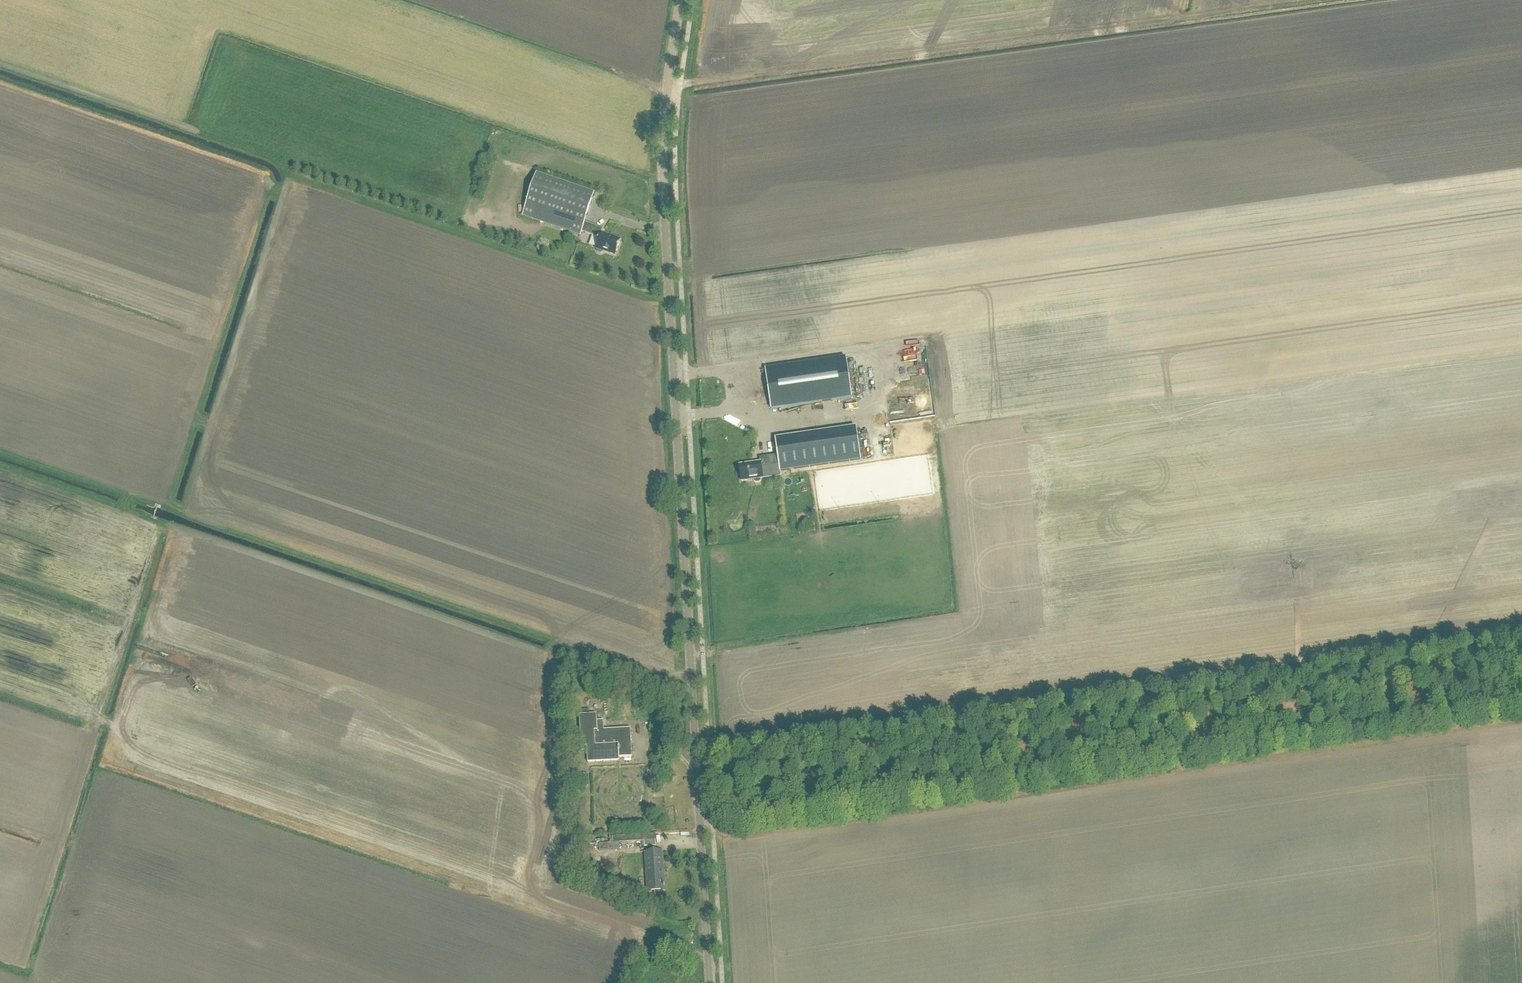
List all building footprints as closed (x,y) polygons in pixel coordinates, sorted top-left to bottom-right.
[(594,196),(537,176),(523,217),(580,236),(582,233),(599,239),(595,249),(597,250),(597,252),(597,254),(601,255),(603,254),(603,252),(615,256),(621,241),(601,234),(603,230),(585,223),(594,196)] [(851,398),(845,358),(765,370),(771,410),(851,398)] [(875,395),(870,374),(865,376),(870,396),(875,395)] [(790,439),(776,441),(778,456),(780,466),(780,472),(795,470),(790,439)] [(760,464),(740,467),(742,482),(754,481),(754,483),(755,484),(760,483),(761,482),(761,480),(763,479),(761,469),(768,468),(766,458),(759,459),(760,464)] [(597,722),(597,716),(579,717),(581,748),(587,748),(588,764),(619,762),(619,758),(632,757),(630,730),(604,732),(603,722),(597,722)] [(656,842),(656,835),(614,837),(614,843),(656,842)] [(619,851),(619,843),(598,845),(599,852),(619,851)] [(664,892),(662,853),(646,854),(648,893),(664,892)]
